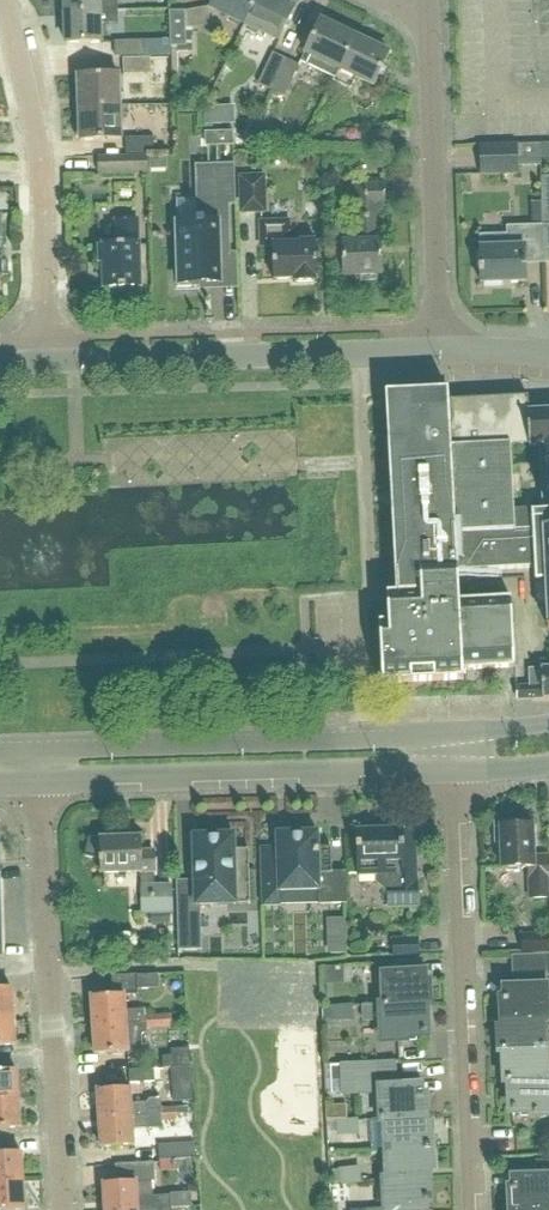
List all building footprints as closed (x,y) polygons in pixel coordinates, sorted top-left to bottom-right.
[(118,11),(117,0),(60,0),(60,14),(66,13),(118,11)] [(257,0),(214,0),(210,9),(245,25),(257,0)] [(245,25),(280,42),(295,8),(278,0),(257,0),(245,25)] [(170,12),(171,53),(194,52),(193,32),(193,29),(212,26),(209,8),(186,11),(170,12)] [(118,11),(66,13),(67,46),(103,44),(102,25),(120,24),(120,11),(118,11)] [(300,62),(334,78),(335,79),(355,37),(320,20),(300,62)] [(390,54),(355,37),(335,79),(334,78),(333,82),(350,90),(356,78),(374,87),(390,54)] [(145,41),(114,42),(115,58),(145,57),(145,41)] [(522,53),(525,68),(544,64),(541,49),(522,53)] [(257,85),(271,92),(287,60),(273,53),(257,85)] [(151,58),(123,60),(124,76),(152,74),(151,58)] [(287,60),(271,92),(284,98),(299,66),(287,60)] [(79,77),(80,109),(121,108),(120,76),(79,77)] [(122,140),(121,108),(80,109),(81,127),(77,128),(78,138),(81,139),(81,142),(122,140)] [(233,132),(209,133),(210,147),(234,147),(233,132)] [(392,132),(363,132),(363,147),(392,146),(392,132)] [(153,137),(126,139),(127,155),(154,154),(153,137)] [(482,146),(482,175),(519,174),(518,145),(482,146)] [(147,155),(98,157),(99,174),(147,172),(147,155)] [(199,191),(200,191),(200,197),(199,197),(199,202),(200,202),(200,221),(197,221),(197,223),(179,224),(179,223),(177,223),(178,249),(181,249),(181,264),(178,264),(179,287),(200,286),(200,285),(210,285),(210,271),(229,271),(229,259),(228,259),(228,254),(229,254),(228,236),(226,236),(226,222),(228,222),(227,204),(236,203),(234,167),(227,167),(228,168),(222,168),(199,168),(199,191)] [(265,174),(239,175),(240,214),(267,213),(265,174)] [(358,243),(343,243),(344,276),(361,276),(362,281),(376,281),(378,275),(382,275),(382,241),(377,241),(376,205),(385,205),(385,184),(356,184),(358,243)] [(532,203),(532,226),(506,227),(506,235),(480,235),(480,267),(479,267),(479,273),(481,273),(481,284),(527,283),(526,256),(546,255),(546,249),(544,249),(543,203),(542,203),(532,203)] [(4,280),(4,277),(9,277),(8,263),(3,263),(2,214),(0,215),(0,280),(4,280)] [(117,248),(111,248),(100,248),(100,264),(105,264),(106,289),(141,288),(139,221),(116,222),(117,248)] [(263,246),(273,246),(274,280),(295,280),(295,283),(318,282),(316,241),(301,241),(301,243),(296,244),(296,229),(285,230),(285,222),(262,223),(263,246)] [(459,572),(535,568),(537,605),(547,604),(547,612),(548,630),(548,400),(548,398),(529,399),(529,396),(451,400),(449,390),(441,390),(409,392),(386,393),(396,580),(396,593),(388,594),(389,622),(379,623),(382,672),(381,675),(382,681),(382,685),(464,680),(463,671),(515,669),(511,597),(461,600),(459,572)] [(517,687),(518,700),(532,700),(548,699),(548,668),(541,668),(541,669),(529,670),(530,687),(517,687)] [(341,673),(324,673),(324,688),(342,687),(342,682),(341,673)] [(529,879),(529,899),(548,898),(548,856),(535,857),(533,826),(517,827),(517,822),(495,823),(495,844),(500,843),(501,869),(528,868),(529,879)] [(419,908),(417,854),(416,831),(403,832),(403,830),(357,832),(357,845),(358,877),(377,877),(377,884),(389,895),(390,908),(419,908)] [(277,849),(260,849),(262,907),(280,906),(280,892),(317,891),(318,905),(347,904),(346,872),(332,873),(331,847),(318,848),(317,833),(277,835),(277,849)] [(200,906),(213,906),(250,905),(248,850),(234,850),(234,836),(193,837),(194,881),(176,882),(179,958),(179,952),(202,951),(200,906)] [(112,874),(142,873),(143,914),(174,913),(173,886),(156,887),(155,852),(142,852),(141,838),(89,840),(85,856),(100,860),(100,864),(102,864),(102,874),(112,874)] [(234,911),(211,915),(216,939),(238,934),(234,911)] [(170,924),(170,915),(150,915),(150,924),(170,924)] [(522,944),(523,953),(548,951),(548,935),(522,935),(522,944)] [(419,938),(392,939),(393,956),(420,955),(419,938)] [(520,987),(507,988),(507,998),(503,998),(504,1020),(548,1018),(548,1017),(546,988),(548,988),(547,974),(548,974),(548,954),(514,955),(515,975),(519,974),(520,987)] [(407,962),(398,963),(379,963),(379,976),(384,976),(385,1005),(385,1006),(424,1005),(428,1005),(427,983),(423,983),(422,973),(408,973),(407,962)] [(127,1025),(140,1024),(140,1017),(145,1016),(144,1010),(126,1011),(125,995),(138,994),(138,989),(160,988),(159,974),(113,977),(114,996),(92,997),(94,1026),(127,1024),(127,1025)] [(14,1017),(12,988),(0,989),(0,1018),(14,1017)] [(385,1006),(385,1005),(364,1006),(364,1021),(382,1021),(383,1041),(404,1041),(404,1036),(425,1036),(424,1013),(425,1013),(424,1005),(385,1006)] [(353,1007),(333,1008),(334,1020),(353,1019),(353,1007)] [(158,1015),(145,1016),(140,1017),(140,1024),(140,1029),(155,1028),(159,1028),(158,1015)] [(171,1015),(158,1015),(159,1028),(172,1027),(171,1015)] [(16,1046),(14,1017),(0,1018),(0,1047),(16,1046)] [(504,1020),(504,1021),(504,1029),(501,1029),(502,1051),(505,1051),(505,1050),(545,1049),(545,1048),(544,1029),(548,1029),(548,1017),(548,1018),(504,1020)] [(129,1052),(127,1025),(127,1024),(94,1026),(96,1055),(129,1052)] [(363,1049),(364,1063),(392,1062),(391,1048),(363,1049)] [(548,1048),(545,1048),(545,1049),(505,1050),(505,1051),(506,1060),(507,1082),(511,1082),(511,1081),(548,1079),(548,1056),(548,1048)] [(395,1062),(331,1065),(330,1065),(332,1093),(375,1091),(374,1089),(380,1088),(382,1120),(385,1120),(385,1119),(425,1118),(424,1095),(420,1095),(420,1085),(396,1086),(395,1062)] [(174,1086),(176,1100),(190,1099),(189,1084),(191,1084),(189,1067),(171,1068),(172,1086),(174,1086)] [(154,1069),(129,1071),(130,1084),(155,1082),(154,1069)] [(19,1099),(17,1070),(0,1071),(0,1100),(19,1099)] [(511,1081),(511,1082),(511,1089),(512,1089),(513,1112),(534,1111),(534,1115),(548,1115),(548,1079),(511,1081)] [(147,1104),(132,1105),(131,1088),(98,1090),(100,1119),(148,1116),(147,1109),(161,1108),(161,1099),(149,1099),(147,1104)] [(20,1129),(19,1099),(0,1100),(0,1130),(20,1129)] [(176,1107),(161,1108),(162,1120),(177,1120),(176,1107)] [(148,1116),(100,1119),(101,1149),(135,1147),(134,1131),(163,1129),(162,1120),(161,1108),(147,1109),(148,1116)] [(425,1118),(385,1119),(385,1120),(387,1149),(430,1148),(429,1126),(426,1126),(425,1118)] [(338,1122),(338,1134),(338,1136),(357,1135),(357,1121),(338,1122)] [(337,1140),(338,1152),(350,1152),(349,1140),(337,1140)] [(194,1143),(159,1146),(160,1162),(196,1159),(194,1143)] [(431,1169),(430,1148),(387,1149),(388,1180),(428,1179),(428,1177),(428,1169),(431,1169)] [(23,1182),(22,1153),(0,1154),(0,1183),(23,1182)] [(106,1209),(152,1209),(153,1209),(153,1199),(138,1200),(137,1184),(155,1183),(154,1163),(116,1166),(117,1183),(104,1184),(106,1209)] [(513,1209),(548,1208),(548,1163),(539,1163),(539,1177),(515,1178),(516,1188),(512,1188),(513,1209)] [(330,1184),(339,1184),(362,1183),(362,1169),(340,1170),(340,1171),(330,1171),(330,1184)] [(425,1200),(429,1200),(428,1179),(388,1180),(384,1180),(386,1209),(371,1209),(425,1209),(425,1200)] [(23,1182),(0,1183),(0,1209),(25,1209),(23,1182)] [(170,1198),(153,1199),(153,1209),(152,1209),(171,1209),(170,1198)]
